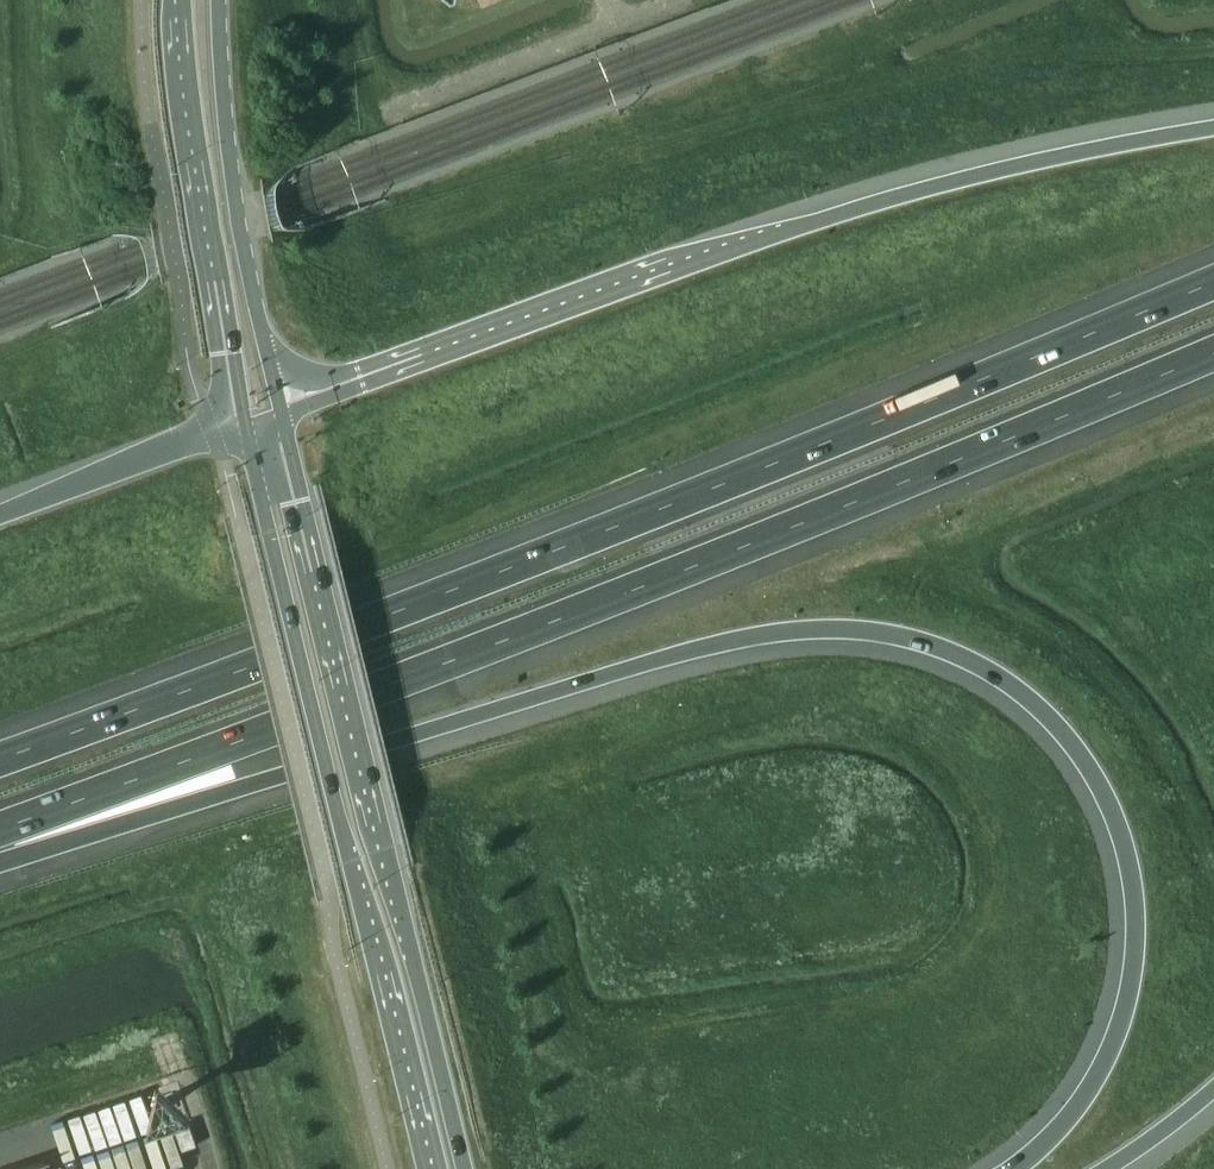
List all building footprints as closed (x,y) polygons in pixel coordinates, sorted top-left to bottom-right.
[(196,1146),(188,1123),(175,1128),(182,1150),(196,1146)]
